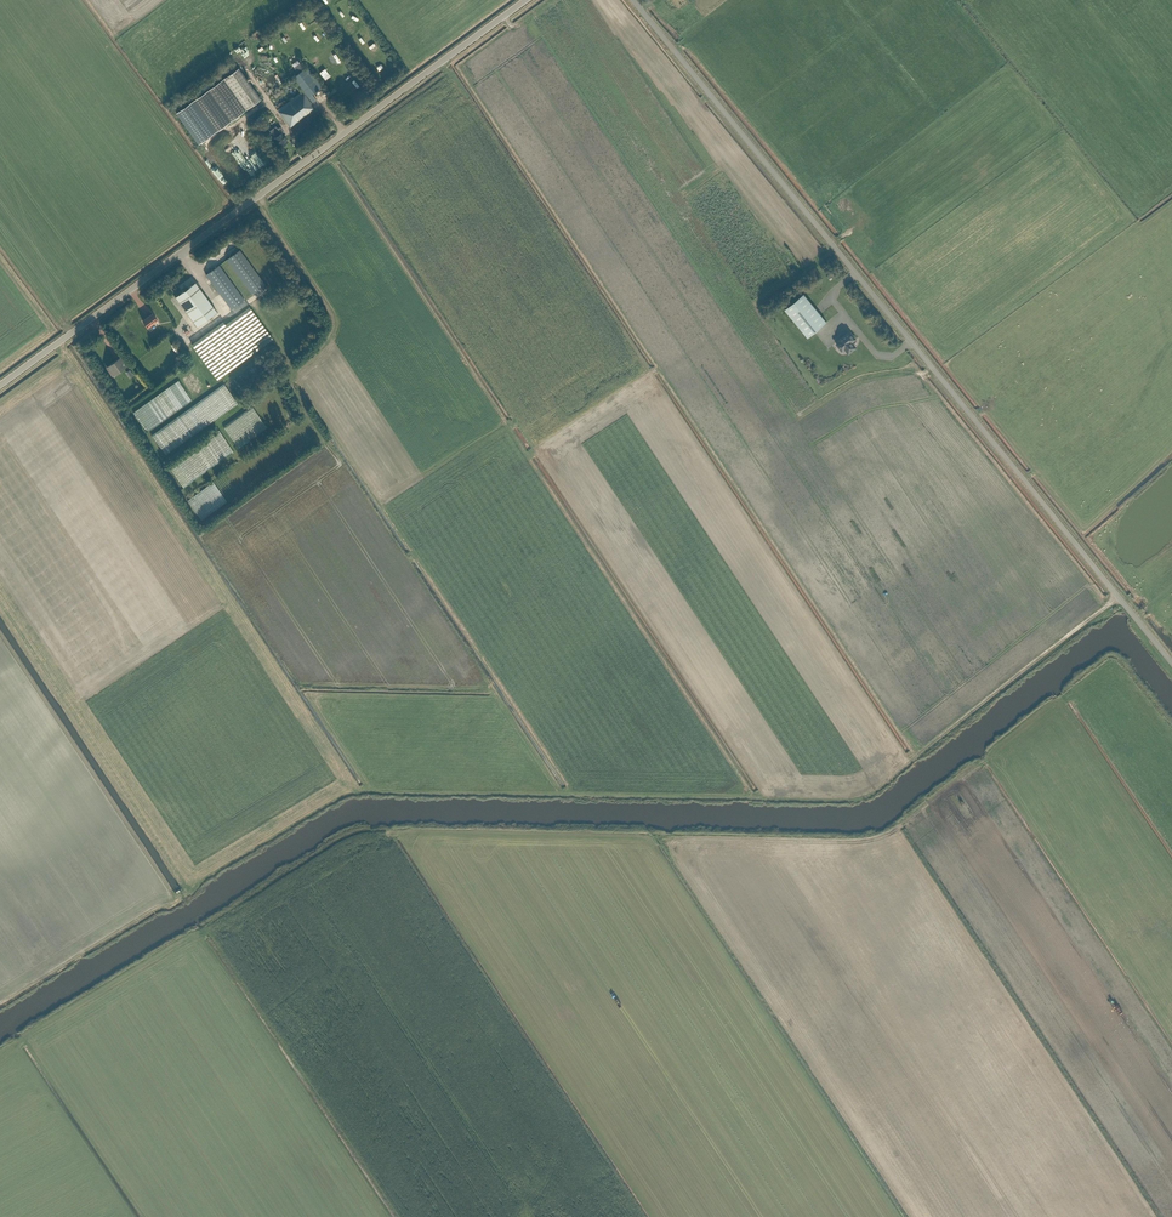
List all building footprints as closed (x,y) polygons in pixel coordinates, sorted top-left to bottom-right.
[(296,71),(293,73),(295,76),(304,69),(300,63),(294,67),(296,71)] [(301,91),(311,104),(311,103),(311,102),(315,99),(312,94),(322,86),(307,66),(304,69),(295,76),(293,77),(297,81),(294,84),(300,92),(301,91)] [(193,101),(176,113),(198,144),(215,132),(260,99),(237,68),(193,101)] [(314,109),(311,104),(301,91),(300,92),(277,109),(290,127),(314,109)] [(258,123),(264,118),(262,114),(256,119),(258,123)] [(276,126),(269,131),(281,146),(287,142),(281,133),(283,131),(280,127),(278,129),(276,126)] [(240,250),(226,260),(252,294),(265,284),(240,250)] [(219,265),(206,275),(209,280),(206,282),(208,284),(211,282),(231,309),(244,300),(219,265)] [(195,282),(175,297),(197,327),(216,312),(195,282)] [(808,337),(827,322),(803,294),(785,309),(808,337)] [(225,325),(223,321),(192,345),(218,379),(273,338),(250,307),(225,325)] [(148,313),(141,318),(146,325),(156,318),(151,311),(148,313)] [(855,339),(849,332),(838,341),(839,342),(836,345),(841,351),(844,349),(848,354),(855,348),(851,342),(855,339)] [(115,360),(105,367),(111,375),(121,368),(121,369),(126,366),(120,358),(116,361),(115,360)] [(139,395),(145,390),(149,388),(147,385),(137,392),(139,395)]
